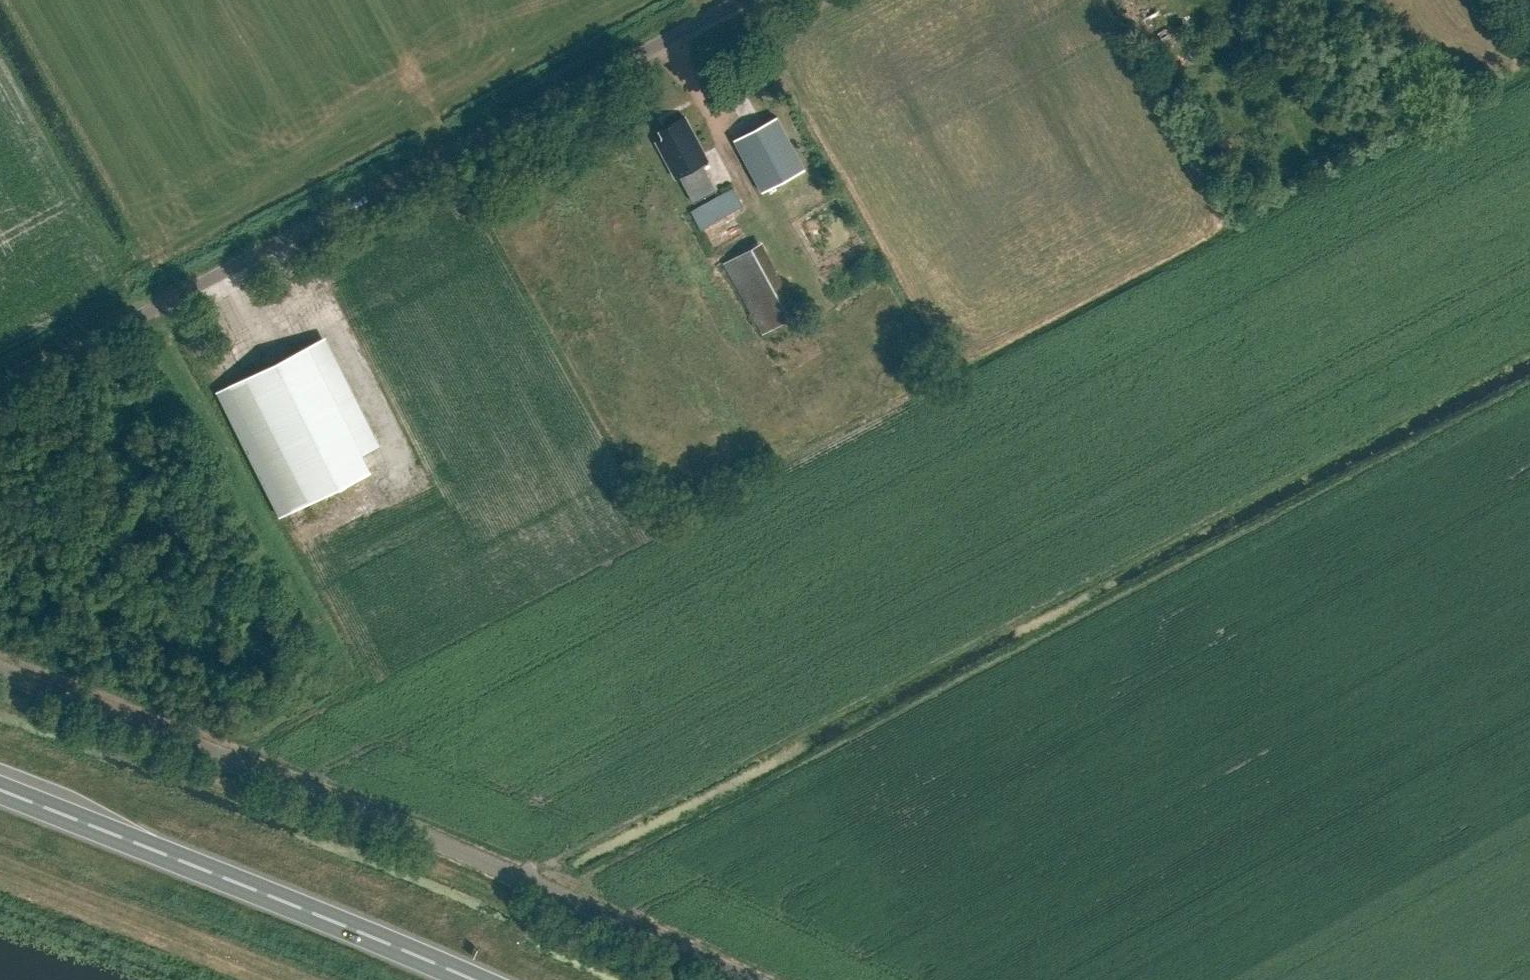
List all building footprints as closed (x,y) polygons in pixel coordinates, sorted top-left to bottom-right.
[(1165,34),(1169,32),(1151,0),(1133,0),(1127,3),(1157,56),(1172,48),(1165,34)] [(702,164),(708,160),(685,117),(660,131),(664,138),(657,142),(676,178),(679,176),(693,203),(717,191),(702,164)] [(805,170),(776,117),(734,139),(762,192),(805,170)] [(700,229),(742,206),(732,188),(690,211),(700,229)] [(757,332),(794,309),(753,241),(715,264),(757,332)] [(308,345),(246,376),(310,502),(372,471),(308,345)]
